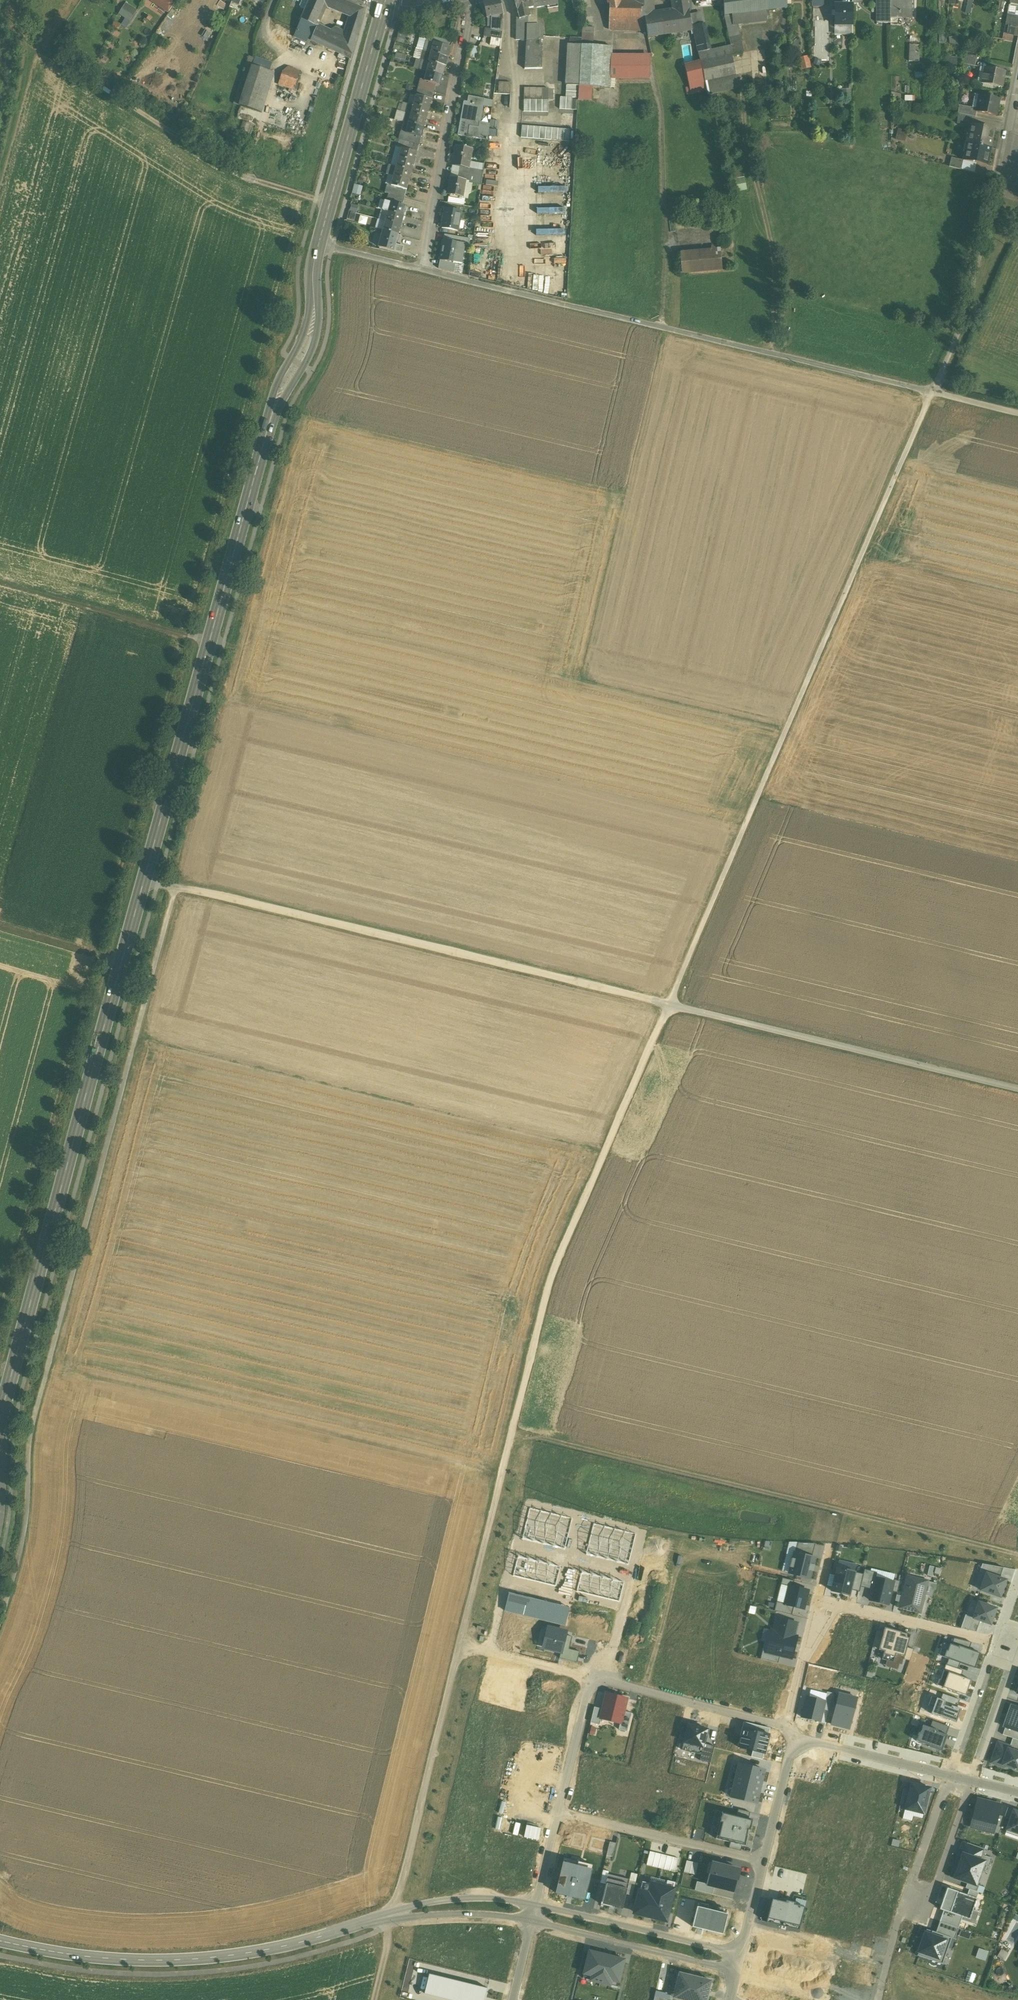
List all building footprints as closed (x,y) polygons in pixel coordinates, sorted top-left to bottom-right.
[(168,12),(177,0),(150,0),(168,12)] [(301,20),(314,26),(315,26),(324,5),(326,0),(309,0),(301,20)] [(342,0),(326,0),(324,5),(351,16),(355,6),(342,0)] [(483,2),(486,18),(493,17),(503,14),(500,0),(493,0),(483,2)] [(519,20),(520,20),(527,18),(528,10),(529,0),(514,0),(519,20)] [(528,10),(536,8),(547,6),(557,5),(557,0),(529,0),(528,10)] [(644,3),(640,3),(640,17),(644,17),(651,16),(651,0),(644,0),(644,3)] [(669,14),(671,34),(691,31),(686,0),(674,0),(676,13),(669,14)] [(724,16),(735,15),(765,11),(768,11),(766,0),(722,0),(724,16)] [(768,11),(786,9),(786,1),(786,0),(766,0),(768,11)] [(877,23),(890,23),(890,0),(877,0),(877,23)] [(894,34),(920,34),(920,0),(894,0),(894,34)] [(122,2),(117,15),(131,21),(136,8),(122,2)] [(619,3),(610,3),(609,29),(646,30),(644,17),(640,17),(640,3),(632,3),(619,3)] [(1009,3),(1007,14),(1011,14),(1017,16),(1017,5),(1009,3)] [(845,5),(834,5),(834,25),(852,25),(852,11),(845,11),(845,5)] [(364,9),(355,6),(351,16),(351,17),(345,32),(336,28),(335,29),(330,33),(317,27),(315,26),(314,26),(309,36),(308,39),(311,40),(350,59),(364,9)] [(536,8),(528,10),(527,18),(527,26),(536,25),(536,8)] [(765,11),(735,15),(737,25),(766,22),(765,11)] [(503,14),(493,17),(491,29),(491,30),(502,32),(503,14)] [(651,16),(644,17),(646,30),(648,37),(671,34),(669,14),(651,16)] [(1007,14),(1005,26),(1010,27),(1017,28),(1017,23),(1010,22),(1011,14),(1007,14)] [(1011,14),(1010,22),(1017,23),(1017,16),(1011,14)] [(735,15),(724,16),(729,38),(739,36),(737,25),(735,15)] [(527,18),(520,20),(519,20),(516,20),(516,40),(526,41),(526,40),(526,39),(527,26),(527,18)] [(314,26),(301,20),(296,30),(309,36),(314,26)] [(704,24),(693,27),(697,48),(708,45),(704,24)] [(536,25),(527,26),(526,39),(526,40),(526,41),(541,40),(541,35),(541,26),(538,25),(536,25)] [(852,25),(834,25),(834,35),(852,34),(852,25)] [(594,28),(582,27),(582,34),(594,35),(594,28)] [(491,29),(485,28),(483,36),(491,38),(501,39),(502,32),(491,30),(491,29)] [(309,36),(296,30),(294,36),(307,42),(308,39),(309,36)] [(594,35),(582,34),(581,39),(581,45),(593,46),(594,35)] [(739,36),(729,38),(733,55),(743,53),(739,36)] [(918,61),(918,36),(907,36),(907,61),(918,61)] [(452,43),(430,37),(428,42),(428,43),(434,45),(434,44),(450,49),(452,43)] [(501,39),(491,38),(489,45),(500,47),(501,39)] [(541,40),(526,41),(526,48),(542,48),(541,41),(541,40)] [(434,45),(428,43),(428,42),(427,42),(424,51),(428,52),(428,53),(432,54),(434,45)] [(450,49),(434,44),(434,45),(432,54),(447,58),(450,49)] [(581,45),(569,45),(567,86),(579,87),(581,45)] [(593,46),(581,45),(579,87),(610,88),(611,77),(612,57),(612,47),(593,46)] [(708,45),(697,48),(698,54),(709,51),(708,45)] [(478,47),(471,46),(469,58),(476,59),(478,47)] [(709,51),(698,54),(700,63),(705,82),(735,75),(729,47),(709,51)] [(542,48),(526,48),(524,69),(542,69),(542,48)] [(424,51),(416,49),(413,58),(422,61),(424,51)] [(428,52),(424,51),(422,61),(423,61),(429,63),(432,54),(428,53),(428,52)] [(977,54),(964,51),(963,57),(976,60),(977,54)] [(447,58),(432,54),(429,63),(445,67),(447,58)] [(807,55),(798,57),(801,70),(811,67),(807,55)] [(650,57),(612,57),(611,77),(650,77),(650,57)] [(976,60),(963,57),(962,64),(975,67),(976,60)] [(271,63),(255,58),(252,67),(268,72),(271,63)] [(429,63),(423,61),(420,70),(423,71),(425,64),(428,65),(429,63)] [(445,67),(429,63),(428,65),(426,72),(442,77),(445,67)] [(700,63),(685,67),(691,94),(706,91),(705,82),(700,63)] [(268,72),(252,67),(240,106),(255,111),(268,72)] [(1005,72),(985,68),(985,69),(982,83),(982,84),(1002,88),(1005,72)] [(268,72),(255,111),(261,113),(273,74),(268,72)] [(298,77),(283,72),(278,85),(294,90),(298,77)] [(442,77),(426,72),(424,81),(424,82),(436,85),(439,86),(442,77)] [(907,76),(907,98),(917,98),(917,76),(907,76)] [(439,86),(436,85),(434,93),(444,96),(446,87),(443,86),(446,78),(442,77),(439,86)] [(436,85),(424,82),(424,81),(421,80),(418,89),(434,93),(436,85)] [(510,84),(499,83),(498,95),(509,95),(510,84)] [(567,86),(564,86),(563,97),(571,97),(578,98),(579,87),(567,86)] [(434,93),(418,89),(416,96),(432,100),(434,93)] [(432,100),(416,96),(413,106),(429,110),(432,100)] [(1000,99),(983,96),(980,113),(996,116),(1000,99)] [(570,110),(571,97),(563,97),(558,97),(557,109),(570,110)] [(492,101),(480,99),(479,105),(483,105),(483,106),(491,107),(492,101)] [(467,103),(463,102),(458,129),(459,129),(458,136),(468,138),(470,127),(479,129),(480,124),(483,106),(483,105),(467,103)] [(972,108),(959,105),(958,114),(973,117),(975,117),(976,112),(977,109),(972,108)] [(429,110),(413,106),(411,115),(426,119),(429,110)] [(406,114),(398,111),(395,121),(404,123),(406,114)] [(973,117),(958,114),(957,124),(971,127),(971,126),(973,117)] [(426,119),(411,115),(408,124),(424,129),(426,119)] [(404,123),(399,140),(400,141),(408,143),(410,135),(406,134),(408,124),(404,123)] [(424,129),(408,124),(406,134),(410,135),(421,138),(424,129)] [(489,126),(480,124),(479,129),(470,127),(468,138),(487,141),(489,126)] [(994,131),(971,126),(971,127),(967,143),(990,148),(994,131)] [(904,141),(906,133),(896,131),(895,138),(904,141)] [(421,138),(410,135),(408,143),(419,146),(421,138)] [(408,143),(400,141),(398,149),(401,150),(402,149),(417,153),(419,146),(408,143)] [(990,148),(967,143),(963,161),(987,166),(990,148)] [(471,150),(456,147),(452,167),(459,168),(468,169),(471,169),(482,171),(483,164),(469,162),(471,150)] [(417,153),(402,149),(401,150),(399,159),(414,163),(417,153)] [(963,161),(952,158),(950,167),(961,170),(963,161)] [(414,163),(399,159),(398,162),(396,168),(412,172),(414,163)] [(392,167),(389,166),(386,175),(390,176),(394,177),(396,168),(392,167)] [(459,168),(452,167),(450,178),(457,179),(458,174),(459,168)] [(412,172),(396,168),(394,177),(409,181),(412,172)] [(730,170),(732,179),(740,176),(737,168),(730,170)] [(482,171),(471,169),(470,176),(481,178),(482,171)] [(470,176),(458,174),(457,179),(465,181),(465,182),(468,182),(469,182),(470,176)] [(409,181),(394,177),(390,176),(388,176),(386,185),(387,185),(406,191),(409,181)] [(481,178),(470,176),(469,182),(468,182),(468,184),(471,184),(480,186),(481,178)] [(735,178),(736,191),(745,190),(744,177),(735,178)] [(457,179),(450,178),(447,195),(469,199),(471,184),(468,184),(468,182),(465,182),(465,181),(457,179)] [(406,191),(387,185),(385,193),(389,194),(404,199),(406,191)] [(535,187),(535,192),(545,191),(545,195),(564,194),(564,186),(535,187)] [(404,199),(389,194),(386,202),(390,203),(402,206),(404,199)] [(565,212),(564,197),(547,198),(540,199),(540,213),(565,212)] [(402,206),(390,203),(388,213),(403,217),(406,207),(402,206)] [(354,215),(356,215),(357,205),(348,204),(347,219),(354,220),(354,215)] [(460,212),(445,210),(441,229),(457,232),(460,212)] [(403,217),(388,213),(385,222),(401,226),(403,217)] [(401,226),(385,222),(383,231),(398,235),(401,226)] [(398,235),(383,231),(380,241),(396,245),(396,244),(398,235)] [(396,245),(380,241),(378,248),(394,252),(396,245)] [(457,243),(443,241),(440,261),(457,263),(460,245),(460,244),(457,243)] [(403,246),(396,244),(396,245),(394,252),(401,254),(403,246)] [(730,249),(680,253),(682,274),(732,270),(730,249)] [(564,1550),(572,1516),(530,1506),(524,1528),(523,1528),(522,1531),(520,1540),(564,1550)] [(635,1532),(594,1521),(585,1554),(627,1565),(635,1532)] [(795,1553),(812,1557),(815,1544),(798,1543),(795,1553)] [(790,1574),(810,1579),(812,1571),(813,1572),(814,1565),(813,1565),(815,1558),(812,1557),(795,1553),(793,1559),(792,1559),(790,1568),(791,1568),(790,1574)] [(560,1566),(518,1555),(512,1575),(555,1587),(560,1566)] [(839,1560),(838,1568),(855,1573),(856,1564),(839,1560)] [(986,1574),(1001,1579),(1004,1568),(982,1564),(979,1572),(986,1574)] [(838,1568),(832,1592),(850,1596),(851,1590),(855,1573),(838,1568)] [(576,1591),(618,1603),(623,1581),(582,1570),(576,1591)] [(863,1575),(860,1587),(872,1590),(875,1578),(876,1573),(865,1570),(863,1575)] [(855,1573),(851,1590),(859,1592),(860,1587),(863,1575),(855,1573)] [(980,1591),(1000,1597),(1006,1581),(1001,1579),(986,1574),(980,1591)] [(925,1595),(928,1582),(908,1577),(903,1597),(902,1603),(900,1608),(920,1613),(925,1595)] [(782,1578),(781,1585),(789,1587),(792,1587),(794,1581),(782,1578)] [(872,1590),(870,1600),(888,1605),(891,1592),(894,1582),(875,1578),(872,1590)] [(894,1582),(891,1592),(897,1593),(900,1581),(894,1580),(894,1582)] [(928,1582),(925,1595),(932,1597),(937,1584),(928,1582)] [(785,1604),(789,1587),(781,1585),(777,1602),(785,1604)] [(792,1587),(789,1587),(785,1604),(785,1605),(794,1607),(803,1609),(808,1590),(792,1587)] [(509,1592),(504,1611),(565,1625),(569,1607),(509,1592)] [(782,1613),(792,1615),(794,1607),(785,1605),(785,1604),(777,1602),(774,1611),(782,1613)] [(980,1621),(990,1625),(996,1609),(979,1603),(973,1619),(980,1621)] [(976,1632),(980,1621),(973,1619),(965,1615),(961,1629),(976,1632)] [(773,1631),(771,1630),(766,1652),(763,1651),(761,1659),(778,1663),(780,1656),(792,1659),(797,1637),(795,1636),(798,1623),(777,1618),(773,1631)] [(562,1654),(566,1636),(567,1632),(547,1627),(542,1649),(560,1653),(562,1654)] [(901,1632),(885,1628),(883,1633),(878,1650),(884,1652),(904,1657),(907,1648),(909,1642),(911,1635),(901,1632)] [(883,1633),(877,1631),(872,1648),(878,1650),(883,1633)] [(559,1659),(577,1663),(579,1651),(569,1649),(572,1637),(566,1636),(562,1654),(560,1653),(559,1659)] [(954,1639),(952,1645),(958,1647),(958,1646),(969,1649),(971,1643),(954,1639)] [(945,1658),(949,1659),(960,1663),(975,1668),(980,1653),(969,1649),(958,1646),(958,1647),(952,1645),(950,1644),(945,1658)] [(904,1659),(910,1661),(913,1650),(907,1648),(904,1657),(904,1659)] [(884,1652),(882,1659),(902,1665),(903,1659),(904,1659),(904,1657),(884,1652)] [(958,1669),(960,1663),(949,1659),(946,1665),(958,1669)] [(960,1677),(963,1671),(958,1669),(946,1665),(943,1671),(960,1677)] [(960,1677),(943,1671),(940,1680),(945,1682),(943,1688),(965,1696),(971,1680),(960,1677)] [(811,1688),(809,1696),(824,1699),(826,1692),(811,1688)] [(833,1693),(827,1692),(823,1709),(828,1711),(833,1693)] [(627,1699),(606,1694),(603,1709),(600,1719),(601,1719),(620,1723),(621,1724),(624,1711),(627,1699)] [(849,1729),(856,1698),(839,1694),(832,1725),(849,1729)] [(952,1706),(957,1708),(959,1700),(943,1694),(941,1700),(945,1701),(944,1705),(951,1708),(952,1706)] [(824,1701),(807,1697),(802,1718),(819,1722),(824,1701)] [(958,1716),(960,1709),(957,1708),(952,1706),(951,1708),(944,1705),(945,1701),(931,1697),(928,1706),(926,1705),(924,1711),(950,1721),(955,1720),(958,1716)] [(1003,1727),(1005,1728),(1017,1732),(1017,1708),(1010,1706),(1003,1727)] [(600,1725),(601,1719),(600,1719),(603,1709),(594,1707),(590,1723),(600,1725)] [(632,1713),(624,1711),(621,1724),(620,1723),(619,1730),(627,1732),(632,1713)] [(949,1727),(932,1721),(930,1728),(938,1731),(937,1732),(946,1735),(949,1727)] [(743,1722),(742,1727),(768,1734),(770,1728),(743,1722)] [(687,1724),(682,1743),(703,1748),(704,1744),(708,1729),(687,1724)] [(930,1728),(923,1725),(920,1733),(919,1733),(916,1741),(919,1742),(919,1743),(941,1751),(947,1735),(946,1735),(937,1732),(938,1731),(930,1728)] [(753,1751),(764,1754),(769,1734),(768,1734),(742,1727),(737,1747),(753,1751)] [(1017,1740),(1017,1732),(1005,1728),(1003,1735),(1013,1738),(1017,1740)] [(1017,1753),(1017,1740),(1013,1738),(1010,1747),(1009,1750),(1017,1753)] [(701,1755),(703,1748),(682,1743),(681,1750),(701,1755)] [(1017,1771),(1017,1753),(1009,1750),(1010,1747),(998,1743),(991,1763),(1003,1767),(1004,1766),(1017,1771)] [(714,1747),(704,1744),(703,1748),(701,1755),(699,1761),(710,1763),(714,1747)] [(764,1754),(753,1751),(751,1756),(763,1760),(764,1754)] [(733,1780),(761,1787),(765,1770),(738,1763),(733,1780)] [(756,1804),(761,1787),(733,1780),(729,1798),(756,1804)] [(906,1807),(905,1809),(924,1814),(930,1788),(911,1784),(910,1790),(906,1807)] [(900,1805),(906,1807),(910,1790),(904,1789),(900,1805)] [(973,1818),(971,1827),(982,1829),(988,1826),(993,1828),(997,1815),(999,1805),(978,1800),(975,1812),(974,1812),(972,1818),(973,1818)] [(1008,1807),(1004,1818),(1010,1821),(1013,1811),(1014,1811),(1014,1810),(1008,1807)] [(738,1810),(737,1815),(749,1818),(751,1813),(738,1810)] [(742,1845),(746,1846),(753,1819),(749,1818),(737,1815),(723,1811),(716,1839),(730,1842),(742,1845)] [(1013,1811),(1010,1821),(1006,1831),(1017,1835),(1017,1812),(1014,1811),(1013,1811)] [(997,1815),(993,1828),(993,1832),(999,1834),(1001,1829),(1004,1817),(997,1815)] [(606,1855),(612,1857),(616,1842),(610,1841),(606,1855)] [(741,1851),(742,1845),(730,1842),(728,1848),(741,1851)] [(967,1843),(963,1855),(984,1862),(983,1864),(990,1866),(992,1859),(983,1855),(985,1850),(967,1843)] [(646,1865),(652,1867),(656,1852),(650,1850),(646,1865)] [(652,1867),(658,1868),(662,1853),(656,1852),(652,1867)] [(658,1868),(664,1870),(667,1855),(662,1853),(658,1868)] [(664,1870),(669,1871),(673,1856),(667,1855),(664,1870)] [(984,1862),(963,1855),(962,1858),(958,1857),(951,1876),(967,1882),(975,1885),(983,1864),(984,1862)] [(669,1871),(675,1872),(679,1858),(673,1856),(669,1871)] [(684,1872),(695,1875),(698,1864),(687,1861),(684,1872)] [(584,1901),(592,1869),(563,1862),(555,1893),(584,1901)] [(740,1870),(715,1864),(712,1873),(710,1873),(707,1884),(707,1885),(714,1887),(735,1892),(740,1870)] [(629,1880),(608,1874),(600,1904),(622,1910),(626,1894),(629,1881),(629,1880)] [(629,1881),(626,1894),(633,1896),(636,1882),(629,1881)] [(666,1888),(673,1890),(675,1883),(667,1881),(666,1888)] [(666,1920),(673,1890),(666,1888),(643,1882),(635,1913),(666,1920)] [(707,1884),(697,1882),(695,1890),(712,1894),(714,1887),(707,1885),(707,1884)] [(975,1885),(967,1882),(965,1888),(969,1889),(977,1892),(979,1886),(975,1885)] [(946,1889),(940,1910),(944,1911),(962,1917),(970,1919),(977,1899),(967,1895),(949,1889),(946,1889)] [(969,1889),(967,1895),(977,1899),(979,1893),(977,1892),(969,1889)] [(799,1931),(805,1907),(795,1904),(795,1903),(786,1900),(785,1902),(772,1899),(766,1923),(799,1931)] [(692,1927),(723,1934),(727,1914),(697,1907),(692,1927)] [(944,1911),(940,1921),(958,1928),(962,1917),(944,1911)] [(940,1921),(936,1933),(951,1938),(954,1939),(958,1928),(940,1921)] [(916,1955),(942,1965),(951,1938),(936,1933),(925,1929),(916,1955)] [(1000,1948),(996,1955),(1004,1960),(1008,1953),(1000,1948)] [(590,1980),(600,1983),(607,1956),(589,1951),(584,1974),(591,1976),(590,1980)] [(610,1985),(611,1980),(619,1982),(624,1960),(607,1956),(600,1983),(610,1985)] [(684,1999),(706,1999),(711,1980),(679,1972),(673,1998),(684,1999)] [(450,1999),(485,1999),(488,1988),(430,1974),(425,1994),(450,1999)]
